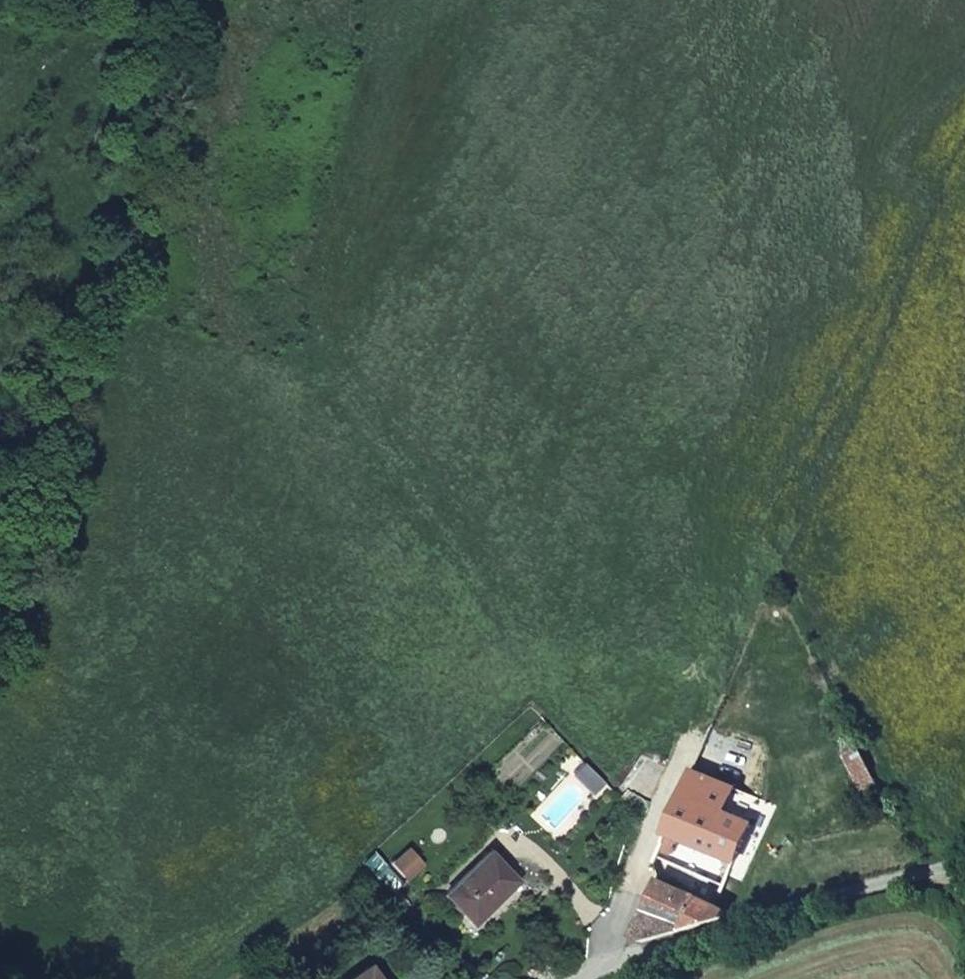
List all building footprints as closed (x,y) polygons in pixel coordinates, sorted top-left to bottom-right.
[(879,793),(853,744),(838,752),(864,800),(879,793)] [(727,884),(750,828),(722,816),(735,782),(694,766),(655,863),(663,867),(666,868),(678,840),(715,854),(709,871),(717,875),(717,880),(727,884)] [(579,770),(569,781),(590,801),(600,791),(579,770)] [(472,926),(516,883),(484,853),(441,895),(472,926)] [(724,909),(656,885),(635,939),(647,945),(652,941),(723,918),(724,909)]
